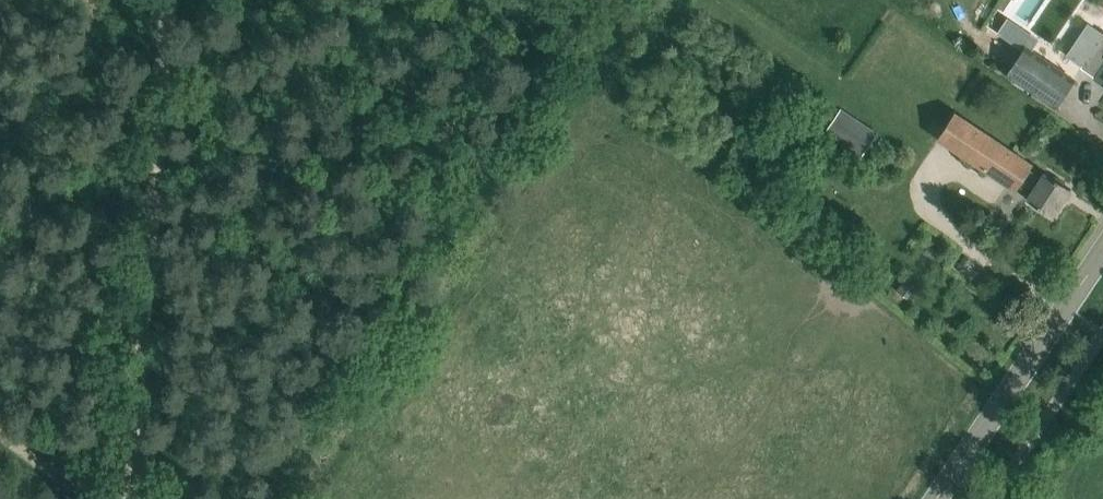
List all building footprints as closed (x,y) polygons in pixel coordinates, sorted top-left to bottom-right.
[(1093,49),(1082,66),(1102,80),(1102,34),(1093,49)] [(1057,90),(1076,101),(1090,79),(1071,67),(1057,90)] [(829,124),(864,148),(878,128),(842,104),(829,124)] [(1017,191),(1021,183),(1020,183),(1030,168),(1034,162),(956,110),(937,137),(1017,191)] [(1042,175),(1030,168),(1020,183),(1021,183),(1033,191),(1028,198),(1054,215),(1072,188),(1045,170),(1042,175)] [(918,285),(905,277),(897,289),(910,297),(918,285)]
